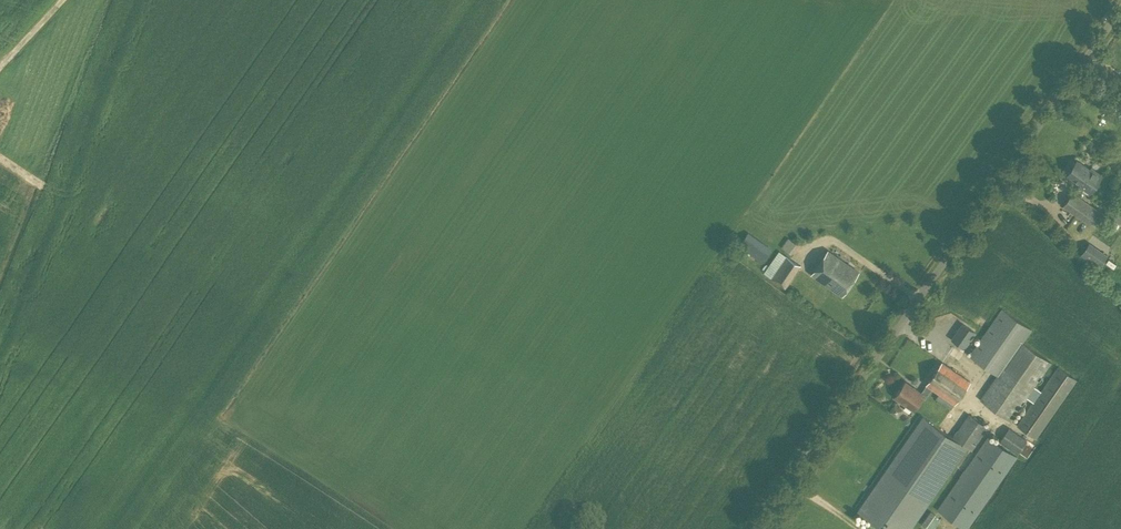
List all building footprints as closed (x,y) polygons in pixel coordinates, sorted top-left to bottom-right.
[(1090,169),(1077,160),(1066,175),(1080,184),(1079,186),(1089,193),(1102,175),(1091,167),(1090,169)] [(1090,225),(1100,210),(1072,192),(1063,206),(1090,225)] [(1119,226),(1120,223),(1120,209),(1113,203),(1104,215),(1119,226)] [(763,262),(772,249),(748,231),(738,245),(763,262)] [(790,248),(796,238),(790,234),(784,244),(790,248)] [(1097,269),(1108,254),(1089,241),(1079,256),(1097,269)] [(842,295),(859,271),(828,250),(811,274),(842,295)] [(785,289),(801,265),(786,254),(770,278),(785,289)] [(1050,362),(1022,342),(1031,329),(1002,309),(970,355),(998,375),(981,399),(1010,419),(1026,396),(1033,401),(1017,425),(1036,438),(1077,379),(1058,366),(1040,391),(1033,386),(1050,362)] [(974,331),(963,323),(952,338),(964,347),(974,331)] [(955,404),(971,380),(942,361),(926,384),(921,392),(905,381),(894,396),(913,409),(922,397),(925,398),(932,388),(939,393),(935,398),(951,409),(954,404),(955,404)] [(968,413),(953,436),(923,415),(857,510),(884,528),(911,528),(929,503),(968,447),(972,450),(989,427),(968,413)] [(1027,440),(1010,427),(998,443),(987,435),(937,509),(965,528),(967,528),(1018,456),(1013,453),(1014,451),(1018,454),(1027,440)] [(1037,444),(1023,453),(1030,464),(1044,455),(1037,444)] [(934,516),(935,515),(930,511),(921,524),(926,527),(927,526),(934,516)]
